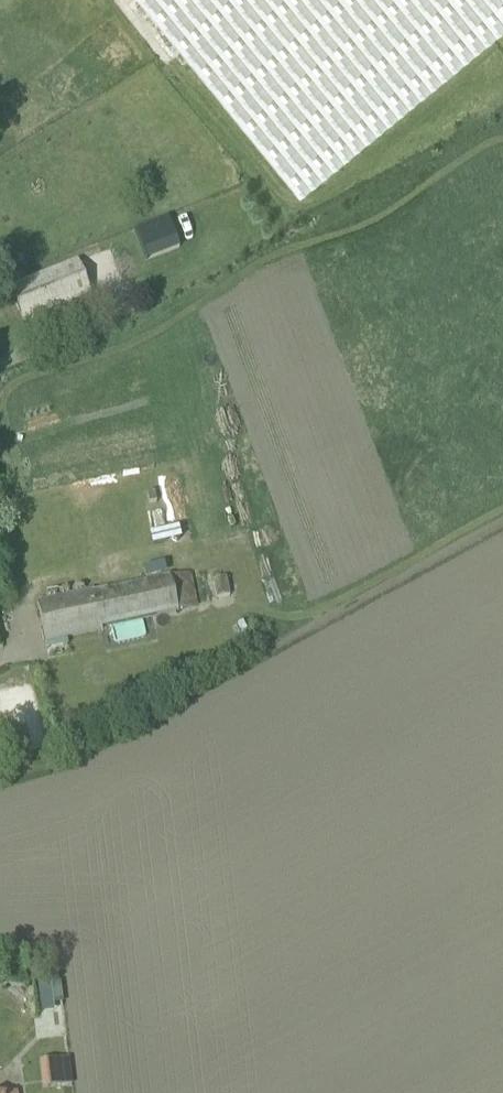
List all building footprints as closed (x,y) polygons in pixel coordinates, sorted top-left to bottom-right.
[(301,193),(502,28),(502,0),(144,0),(301,193)] [(90,294),(89,292),(108,285),(96,255),(78,263),(78,261),(12,287),(25,320),(90,294)] [(101,628),(178,611),(171,578),(94,594),(93,592),(37,603),(46,642),(102,630),(101,628)] [(43,744),(30,690),(1,697),(15,751),(43,744)]
